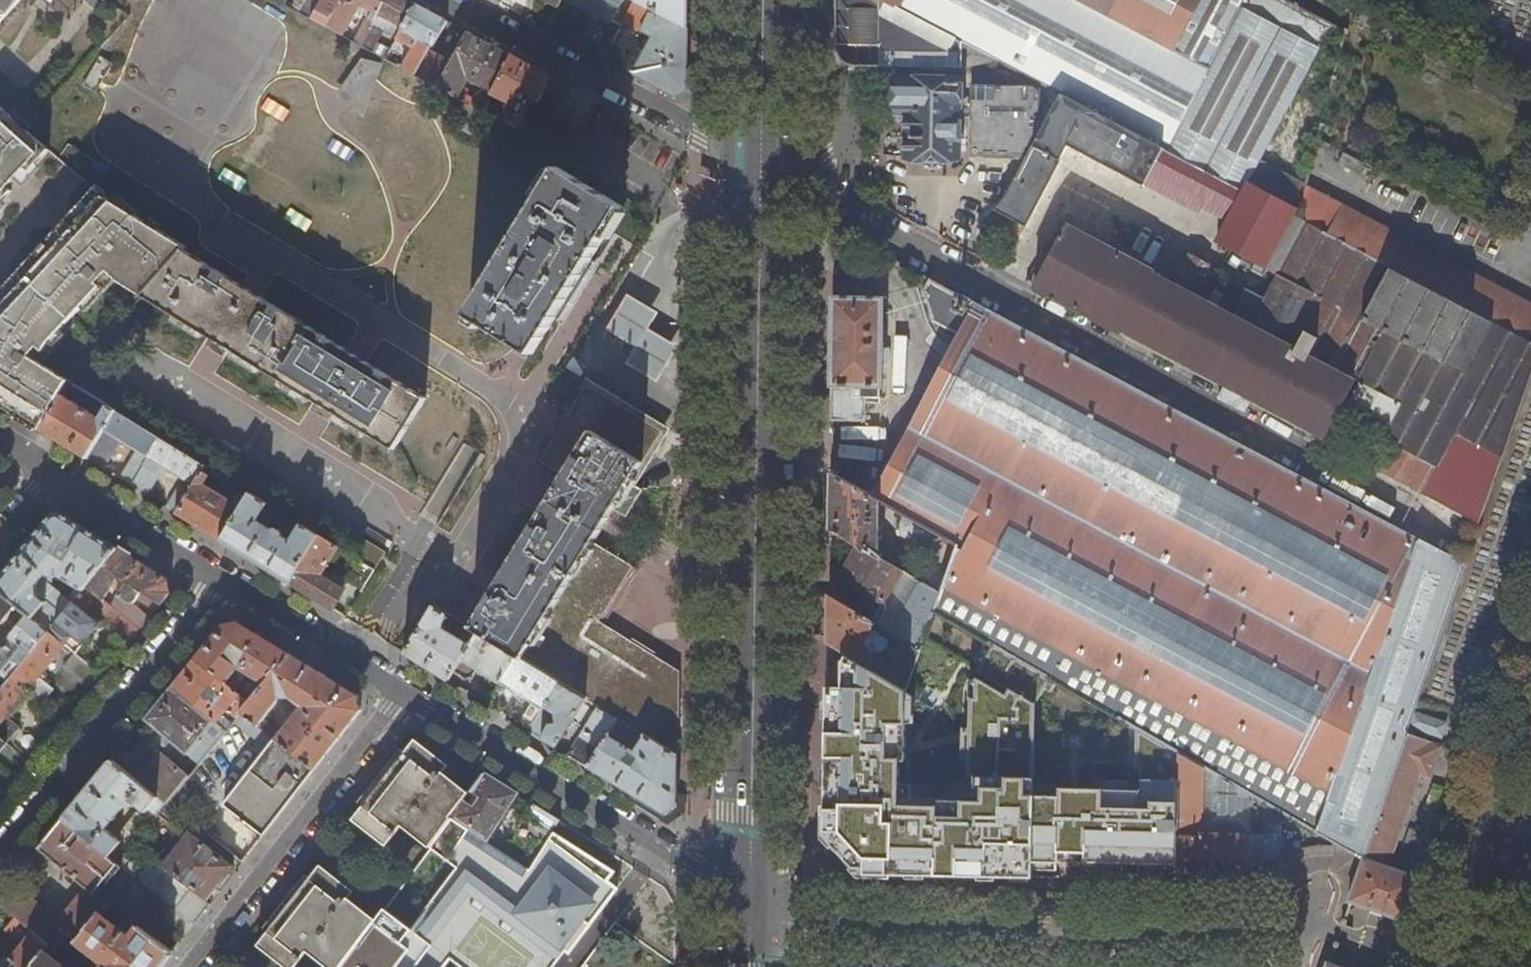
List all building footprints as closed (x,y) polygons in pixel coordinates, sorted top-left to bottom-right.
[(4,17),(19,0),(0,0),(0,13),(4,17)] [(300,13),(310,19),(321,0),(307,0),(300,13)] [(340,0),(321,0),(310,19),(326,27),(340,0)] [(355,43),(362,47),(379,15),(387,0),(340,0),(326,27),(343,37),(360,5),(373,11),(355,43)] [(399,35),(400,33),(415,4),(409,0),(387,0),(379,15),(397,25),(393,31),(399,35)] [(623,25),(625,21),(636,1),(634,0),(576,0),(623,25)] [(636,1),(688,29),(689,0),(634,0),(636,1)] [(883,0),(839,0),(838,67),(963,68),(963,42),(883,0)] [(1062,94),(1165,147),(1167,148),(1245,0),(883,0),(963,42),(1062,94)] [(1331,24),(1290,3),(1285,0),(1245,0),(1167,148),(1243,190),(1331,24)] [(653,36),(633,75),(675,98),(687,90),(699,90),(700,66),(688,66),(688,29),(636,1),(625,21),(653,36)] [(420,40),(433,47),(444,27),(447,21),(443,18),(415,4),(400,33),(418,43),(420,40)] [(450,30),(453,24),(447,21),(444,27),(450,30)] [(612,25),(596,56),(604,60),(621,29),(612,25)] [(513,56),(469,32),(453,61),(438,88),(483,112),(492,94),(513,56)] [(453,61),(432,50),(417,77),(438,88),(453,61)] [(113,62),(101,55),(83,84),(95,91),(113,62)] [(532,98),(540,102),(554,78),(513,56),(492,94),(509,103),(506,109),(521,118),(532,98)] [(382,66),(360,60),(342,89),(336,97),(350,109),(362,119),(369,100),(377,79),(382,66)] [(972,158),(1027,159),(1040,135),(1041,89),(1035,86),(1026,85),(1026,81),(1006,72),(974,72),(974,85),(973,85),(972,158)] [(900,111),(907,111),(906,157),(961,158),(963,82),(900,82),(900,111)] [(1145,184),(1165,147),(1062,94),(1040,135),(1027,159),(1008,195),(996,210),(1027,226),(1069,145),(1144,185),(1145,184)] [(268,98),(261,109),(283,123),(290,111),(268,98)] [(52,149),(7,109),(4,105),(0,110),(0,142),(33,171),(52,149)] [(464,120),(459,128),(478,140),(483,132),(464,120)] [(333,139),(327,149),(349,163),(355,152),(333,139)] [(14,192),(28,176),(33,171),(0,142),(0,207),(14,192)] [(1245,191),(1243,190),(1167,148),(1165,147),(1145,184),(1199,213),(1202,207),(1228,222),(1245,191)] [(226,168),(219,179),(241,193),(248,182),(226,168)] [(536,354),(553,327),(585,275),(625,208),(562,170),(473,315),(536,354)] [(1422,492),(1480,522),(1530,375),(1530,339),(1297,217),(1297,215),(1294,214),(1298,207),(1250,181),(1245,191),(1228,222),(1217,243),(1278,276),(1260,311),(1248,304),(1241,317),(1234,313),(1247,288),(1224,276),(1211,301),(1205,298),(1216,276),(1206,271),(1209,264),(1189,255),(1186,261),(1180,258),(1168,279),(1153,271),(1154,269),(1067,224),(1040,276),(1034,273),(1029,283),(1324,439),(1356,377),(1362,381),(1344,414),(1384,435),(1383,436),(1386,438),(1437,465),(1422,492)] [(23,419),(41,430),(62,394),(65,389),(70,381),(144,296),(187,250),(189,248),(101,193),(80,216),(84,219),(66,239),(63,235),(7,295),(11,299),(0,311),(0,398),(16,409),(14,413),(23,419)] [(1334,235),(1530,339),(1530,302),(1349,207),(1334,235)] [(291,208),(284,218),(307,232),(313,222),(291,208)] [(1000,229),(984,227),(978,257),(993,265),(1000,229)] [(240,284),(187,250),(144,296),(208,335),(230,349),(315,400),(336,413),(396,450),(427,399),(366,361),(372,351),(353,339),(346,349),(260,296),(266,287),(247,275),(240,284)] [(1206,767),(1254,795),(1335,841),(1363,857),(1414,712),(1466,562),(923,274),(921,279),(921,284),(926,287),(925,290),(934,321),(964,338),(958,349),(986,364),(959,415),(940,404),(924,435),(943,446),(922,485),(895,470),(894,471),(882,465),(874,480),(849,466),(843,477),(883,500),(907,513),(960,543),(943,590),(936,611),(989,642),(1006,652),(1039,670),(1088,699),(1179,751),(1206,767)] [(657,316),(627,298),(606,333),(636,351),(626,367),(656,385),(677,351),(647,333),(657,316)] [(885,299),(835,298),(833,420),(867,421),(868,397),(857,396),(857,386),(883,386),(885,299)] [(986,364),(958,349),(895,470),(922,485),(943,446),(924,435),(940,404),(959,415),(986,364)] [(680,675),(603,628),(595,623),(632,565),(595,542),(615,509),(627,517),(643,490),(632,483),(662,434),(661,426),(624,404),(623,407),(590,386),(592,382),(587,380),(582,390),(585,392),(541,461),(561,473),(564,469),(568,472),(542,514),(500,581),(491,595),(487,602),(471,628),(472,628),(479,633),(516,655),(560,682),(586,698),(599,706),(623,721),(633,727),(679,755),(680,675)] [(80,397),(84,390),(70,381),(65,389),(80,397)] [(102,418),(62,394),(41,430),(87,458),(116,410),(106,404),(104,408),(107,410),(102,418)] [(121,440),(149,457),(160,437),(116,410),(87,458),(104,469),(121,440)] [(164,466),(194,484),(205,465),(160,437),(149,457),(164,466)] [(454,437),(446,450),(450,452),(458,439),(454,437)] [(1437,465),(1386,438),(1372,465),(1422,492),(1437,465)] [(482,455),(474,468),(478,471),(486,457),(482,455)] [(164,466),(149,457),(143,467),(132,486),(146,494),(164,466)] [(133,461),(122,479),(132,486),(143,467),(133,461)] [(205,484),(213,470),(205,465),(194,484),(188,495),(177,513),(222,541),(251,493),(244,488),(235,502),(205,484)] [(881,557),(883,500),(843,477),(832,471),(831,529),(860,545),(881,557)] [(179,489),(168,508),(177,513),(188,495),(179,489)] [(280,518),(283,512),(251,493),(222,541),(289,583),(319,534),(302,524),(294,537),(286,532),(286,528),(280,524),(276,526),(261,517),(266,509),(280,518)] [(897,544),(896,565),(943,590),(960,543),(907,513),(903,520),(904,533),(912,537),(909,541),(918,546),(920,542),(948,558),(942,568),(897,544)] [(67,516),(53,518),(0,582),(0,589),(17,604),(33,617),(50,631),(86,587),(118,548),(67,516)] [(339,555),(342,549),(319,534),(289,583),(332,609),(344,590),(321,575),(335,553),(339,555)] [(368,541),(358,556),(377,568),(383,558),(387,552),(368,541)] [(871,593),(862,612),(875,620),(903,637),(922,648),(936,611),(943,590),(896,565),(881,557),(860,545),(841,577),(871,593)] [(143,593),(162,605),(172,594),(169,579),(118,548),(86,587),(104,601),(120,578),(127,584),(112,607),(131,623),(142,611),(134,603),(136,602),(138,599),(141,596),(143,593)] [(351,585),(362,592),(376,570),(360,560),(348,578),(351,585)] [(595,623),(603,628),(639,570),(632,565),(595,623)] [(714,583),(715,566),(707,565),(706,583),(714,583)] [(103,622),(129,645),(141,631),(131,623),(112,607),(104,601),(86,587),(50,631),(66,645),(76,653),(77,654),(103,622)] [(17,604),(0,589),(0,624),(17,604)] [(141,596),(158,610),(162,605),(143,593),(141,596)] [(875,630),(875,620),(862,612),(830,594),(830,601),(830,632),(830,643),(873,670),(874,650),(881,654),(883,654),(885,653),(886,652),(888,648),(888,645),(887,644),(878,638),(879,632),(875,630)] [(820,632),(830,632),(830,601),(820,601),(820,632)] [(447,630),(455,618),(434,605),(404,653),(450,681),(455,672),(479,633),(472,628),(465,640),(447,630)] [(7,684),(12,678),(50,631),(33,617),(15,639),(16,640),(0,660),(0,669),(1,670),(0,672),(0,692),(7,684)] [(242,665),(267,682),(290,654),(237,621),(224,624),(196,658),(227,684),(242,665)] [(40,678),(66,645),(50,631),(12,678),(28,692),(31,694),(36,698),(44,705),(55,690),(40,678)] [(478,669),(500,682),(516,655),(479,633),(455,672),(468,679),(473,677),(478,669)] [(903,637),(888,679),(907,691),(922,648),(903,637)] [(64,667),(92,690),(104,676),(77,654),(76,653),(64,667)] [(302,705),(276,738),(315,769),(362,709),(358,696),(290,654),(267,682),(260,691),(250,702),(243,712),(259,725),(284,693),(302,705)] [(525,726),(532,730),(560,682),(516,655),(500,682),(533,703),(524,720),(525,726)] [(242,712),(243,712),(250,702),(227,684),(196,658),(173,686),(218,722),(232,704),(242,712)] [(242,665),(227,684),(250,702),(260,691),(267,682),(242,665)] [(28,692),(12,678),(7,684),(0,692),(0,737),(7,743),(20,728),(7,717),(28,692)] [(586,698),(560,682),(532,730),(531,731),(556,747),(586,698)] [(146,719),(199,764),(227,730),(218,722),(173,686),(146,719)] [(220,701),(209,691),(206,695),(217,705),(220,701)] [(33,703),(36,698),(31,694),(27,698),(33,703)] [(615,732),(623,721),(599,706),(569,755),(666,814),(678,806),(679,755),(633,727),(630,732),(643,740),(636,751),(614,737),(616,733),(615,732)] [(1445,724),(1414,712),(1411,723),(1442,734),(1445,724)] [(1375,834),(1396,841),(1421,771),(1432,775),(1441,747),(1407,734),(1372,833),(1375,834)] [(225,803),(264,834),(315,769),(276,738),(225,803)] [(404,821),(433,843),(452,818),(466,800),(467,798),(441,778),(450,766),(416,741),(355,824),(386,846),(404,821)] [(1335,841),(1254,795),(1253,834),(1204,832),(1206,767),(1179,751),(1176,879),(1252,881),(1255,878),(1271,865),(1290,854),(1309,848),(1324,845),(1334,845),(1335,841)] [(166,757),(143,785),(167,804),(190,776),(166,757)] [(131,798),(156,818),(167,804),(143,785),(112,760),(65,817),(119,862),(131,847),(108,828),(131,798)] [(474,806),(466,800),(452,818),(468,828),(487,841),(518,793),(486,773),(472,792),(480,798),(474,806)] [(120,833),(134,844),(135,843),(152,821),(139,810),(120,833)] [(197,919),(199,917),(210,903),(206,900),(164,866),(135,843),(134,844),(131,847),(119,862),(65,817),(40,847),(81,881),(80,882),(89,890),(91,888),(95,892),(63,929),(10,885),(0,897),(0,902),(34,930),(51,945),(47,950),(53,955),(62,944),(69,950),(101,911),(103,913),(111,903),(116,906),(129,889),(111,874),(120,863),(175,908),(178,904),(197,919)] [(452,959),(462,966),(555,966),(620,879),(553,831),(530,869),(487,841),(468,828),(445,860),(457,871),(412,930),(384,910),(372,926),(341,966),(446,966),(452,959)] [(191,833),(164,866),(206,900),(233,866),(191,833)] [(1387,867),(1396,841),(1375,834),(1372,833),(1363,858),(1366,859),(1387,867)] [(1366,859),(1363,858),(1349,899),(1407,920),(1422,880),(1387,867),(1366,859)] [(326,966),(341,966),(372,926),(343,904),(353,891),(319,865),(256,947),(283,966),(294,966),(305,952),(326,966)] [(34,930),(0,902),(0,931),(11,940),(6,946),(10,949),(5,954),(10,959),(34,930)] [(103,913),(101,911),(69,950),(85,964),(92,956),(82,948),(84,945),(99,957),(105,958),(109,954),(113,959),(107,966),(160,966),(173,951),(140,925),(132,935),(103,913)] [(10,959),(11,959),(21,966),(33,966),(47,950),(51,945),(34,930),(10,959)] [(0,931),(0,950),(5,954),(10,949),(6,946),(11,940),(0,931)] [(53,955),(47,950),(33,966),(69,966),(53,955)]
